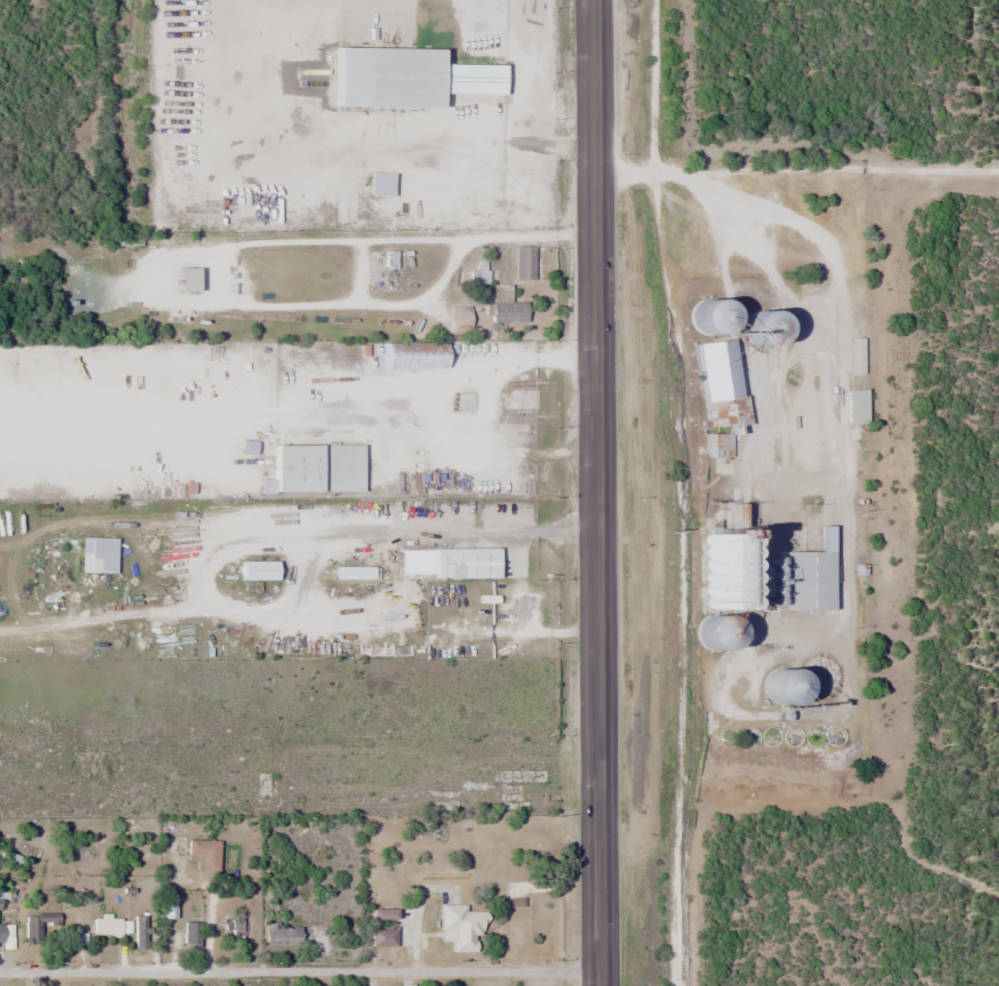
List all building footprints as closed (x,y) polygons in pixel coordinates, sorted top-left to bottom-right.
[(444,94),(502,94),(502,64),(444,64),(444,94)] [(534,247),(515,247),(515,280),(534,281),(534,247)] [(384,270),(395,270),(395,251),(384,251),(384,270)] [(178,292),(196,292),(196,268),(178,268),(178,292)] [(487,283),(487,271),(471,271),(471,283),(487,283)] [(526,302),(508,302),(508,288),(492,288),(492,322),(526,322),(526,302)] [(693,302),(692,335),(718,335),(719,303),(693,302)] [(470,307),(450,307),(450,332),(470,332),(470,307)] [(772,316),(748,312),(743,343),(767,347),(772,316)] [(695,344),(706,428),(748,423),(745,397),(739,398),(732,339),(695,344)] [(851,374),(862,374),(862,339),(851,339),(851,374)] [(382,343),(382,368),(444,368),(444,343),(382,343)] [(847,390),(847,424),(865,424),(865,390),(847,390)] [(705,434),(705,456),(732,456),(732,434),(705,434)] [(269,493),(362,492),(361,444),(273,445),(273,481),(259,481),(260,492),(269,492),(269,493)] [(749,505),(732,505),(732,526),(749,526),(749,505)] [(831,610),(830,527),(823,527),(823,550),(786,551),(787,611),(831,610)] [(719,532),(705,532),(704,602),(718,602),(719,532)] [(433,578),(498,578),(498,548),(433,548),(433,578)] [(276,561),(240,561),(240,579),(276,579),(276,561)] [(766,566),(745,566),(745,596),(766,596),(766,566)] [(372,567),(337,567),(337,578),(372,578),(372,567)] [(721,646),(721,632),(707,632),(707,646),(721,646)] [(788,703),(795,673),(774,668),(767,698),(788,703)] [(218,840),(188,840),(188,862),(197,862),(197,871),(218,871),(218,840)] [(483,912),(464,911),(465,905),(441,904),(441,929),(450,929),(450,938),(453,939),(452,951),(474,952),(475,935),(482,935),(483,912)] [(88,908),(63,908),(63,927),(88,927),(88,908)] [(59,913),(26,913),(26,940),(41,940),(41,927),(59,927),(59,913)] [(93,935),(122,935),(122,918),(93,918),(93,935)] [(147,948),(147,919),(136,919),(136,948),(147,948)] [(224,937),(240,937),(240,919),(224,919),(224,937)] [(184,945),(199,945),(199,921),(184,921),(184,945)] [(300,941),(300,927),(265,927),(265,941),(300,941)] [(370,946),(395,946),(395,928),(370,928),(370,946)]
